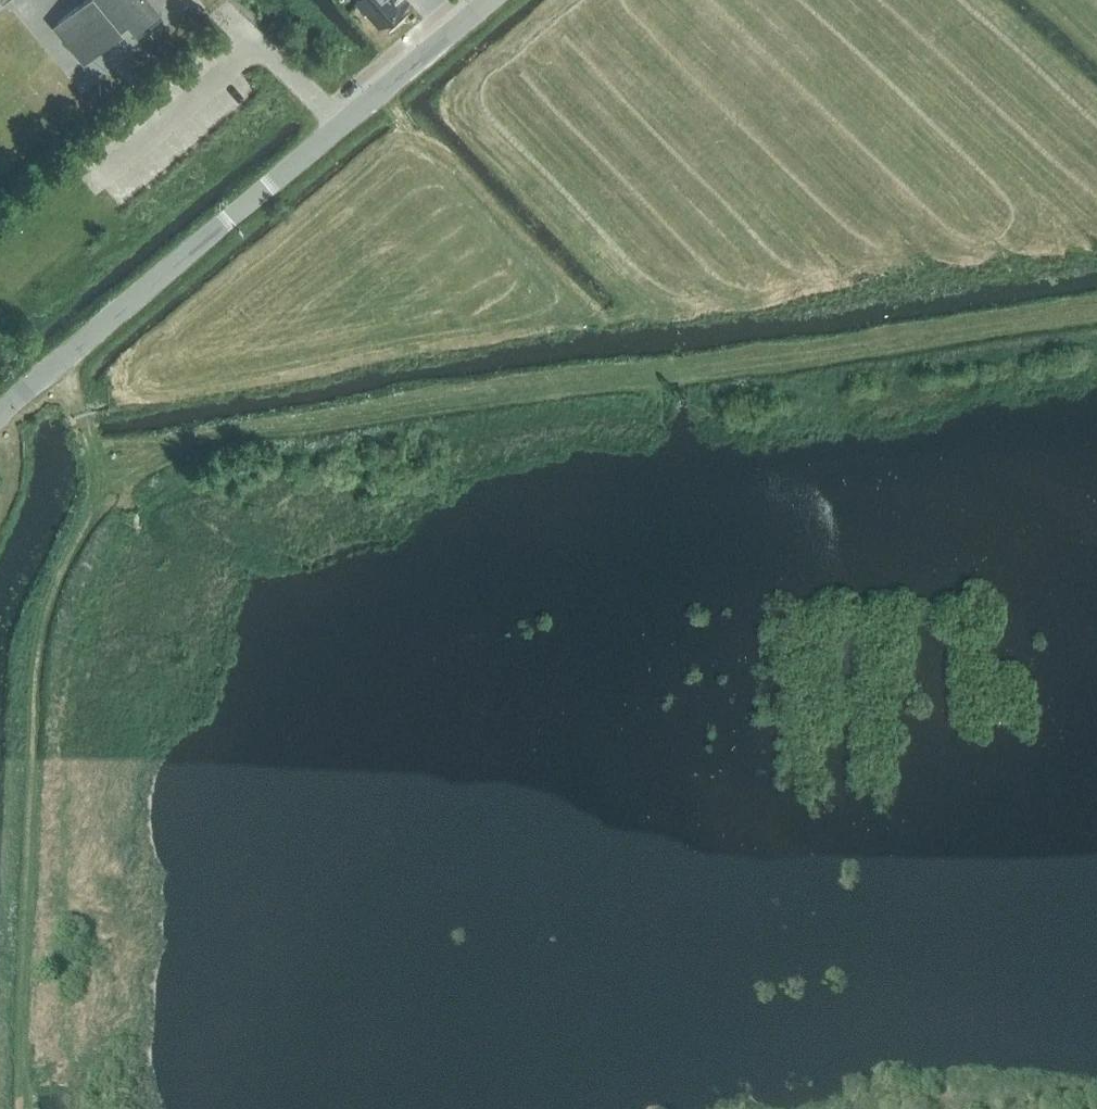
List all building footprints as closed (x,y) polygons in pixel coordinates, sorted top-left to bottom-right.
[(56,24),(85,60),(127,25),(137,36),(163,15),(151,0),(85,0),(56,24)] [(380,21),(405,0),(362,0),(380,21)]
